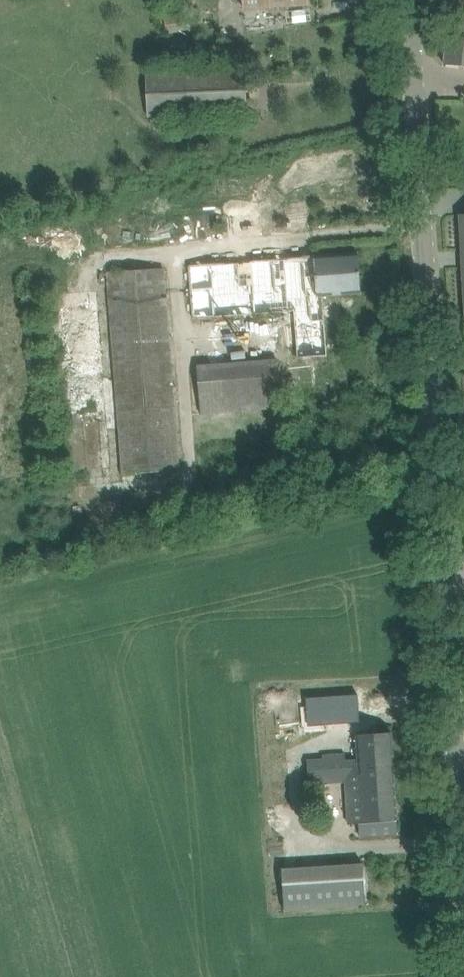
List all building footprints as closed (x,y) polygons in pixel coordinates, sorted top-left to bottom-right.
[(462,67),(463,67),(463,0),(451,0),(444,64),(462,67)] [(286,23),(308,20),(306,8),(284,12),(286,23)] [(164,11),(166,34),(192,32),(190,9),(164,11)] [(145,72),(147,117),(247,113),(246,68),(145,72)] [(193,318),(214,316),(214,318),(294,312),(298,358),(327,356),(323,296),(360,293),(357,253),(337,254),(189,267),(193,318)] [(108,272),(124,474),(179,470),(164,267),(108,272)] [(198,365),(201,413),(281,408),(278,360),(198,365)] [(323,759),(307,760),(307,763),(309,784),(325,783),(338,782),(338,780),(341,780),(341,778),(346,778),(346,781),(349,824),(360,823),(361,836),(378,835),(398,834),(394,778),(391,733),(372,734),(357,734),(358,760),(345,761),(345,753),(323,755),(323,759)] [(361,863),(282,868),(285,910),(298,909),(364,905),(361,863)]
